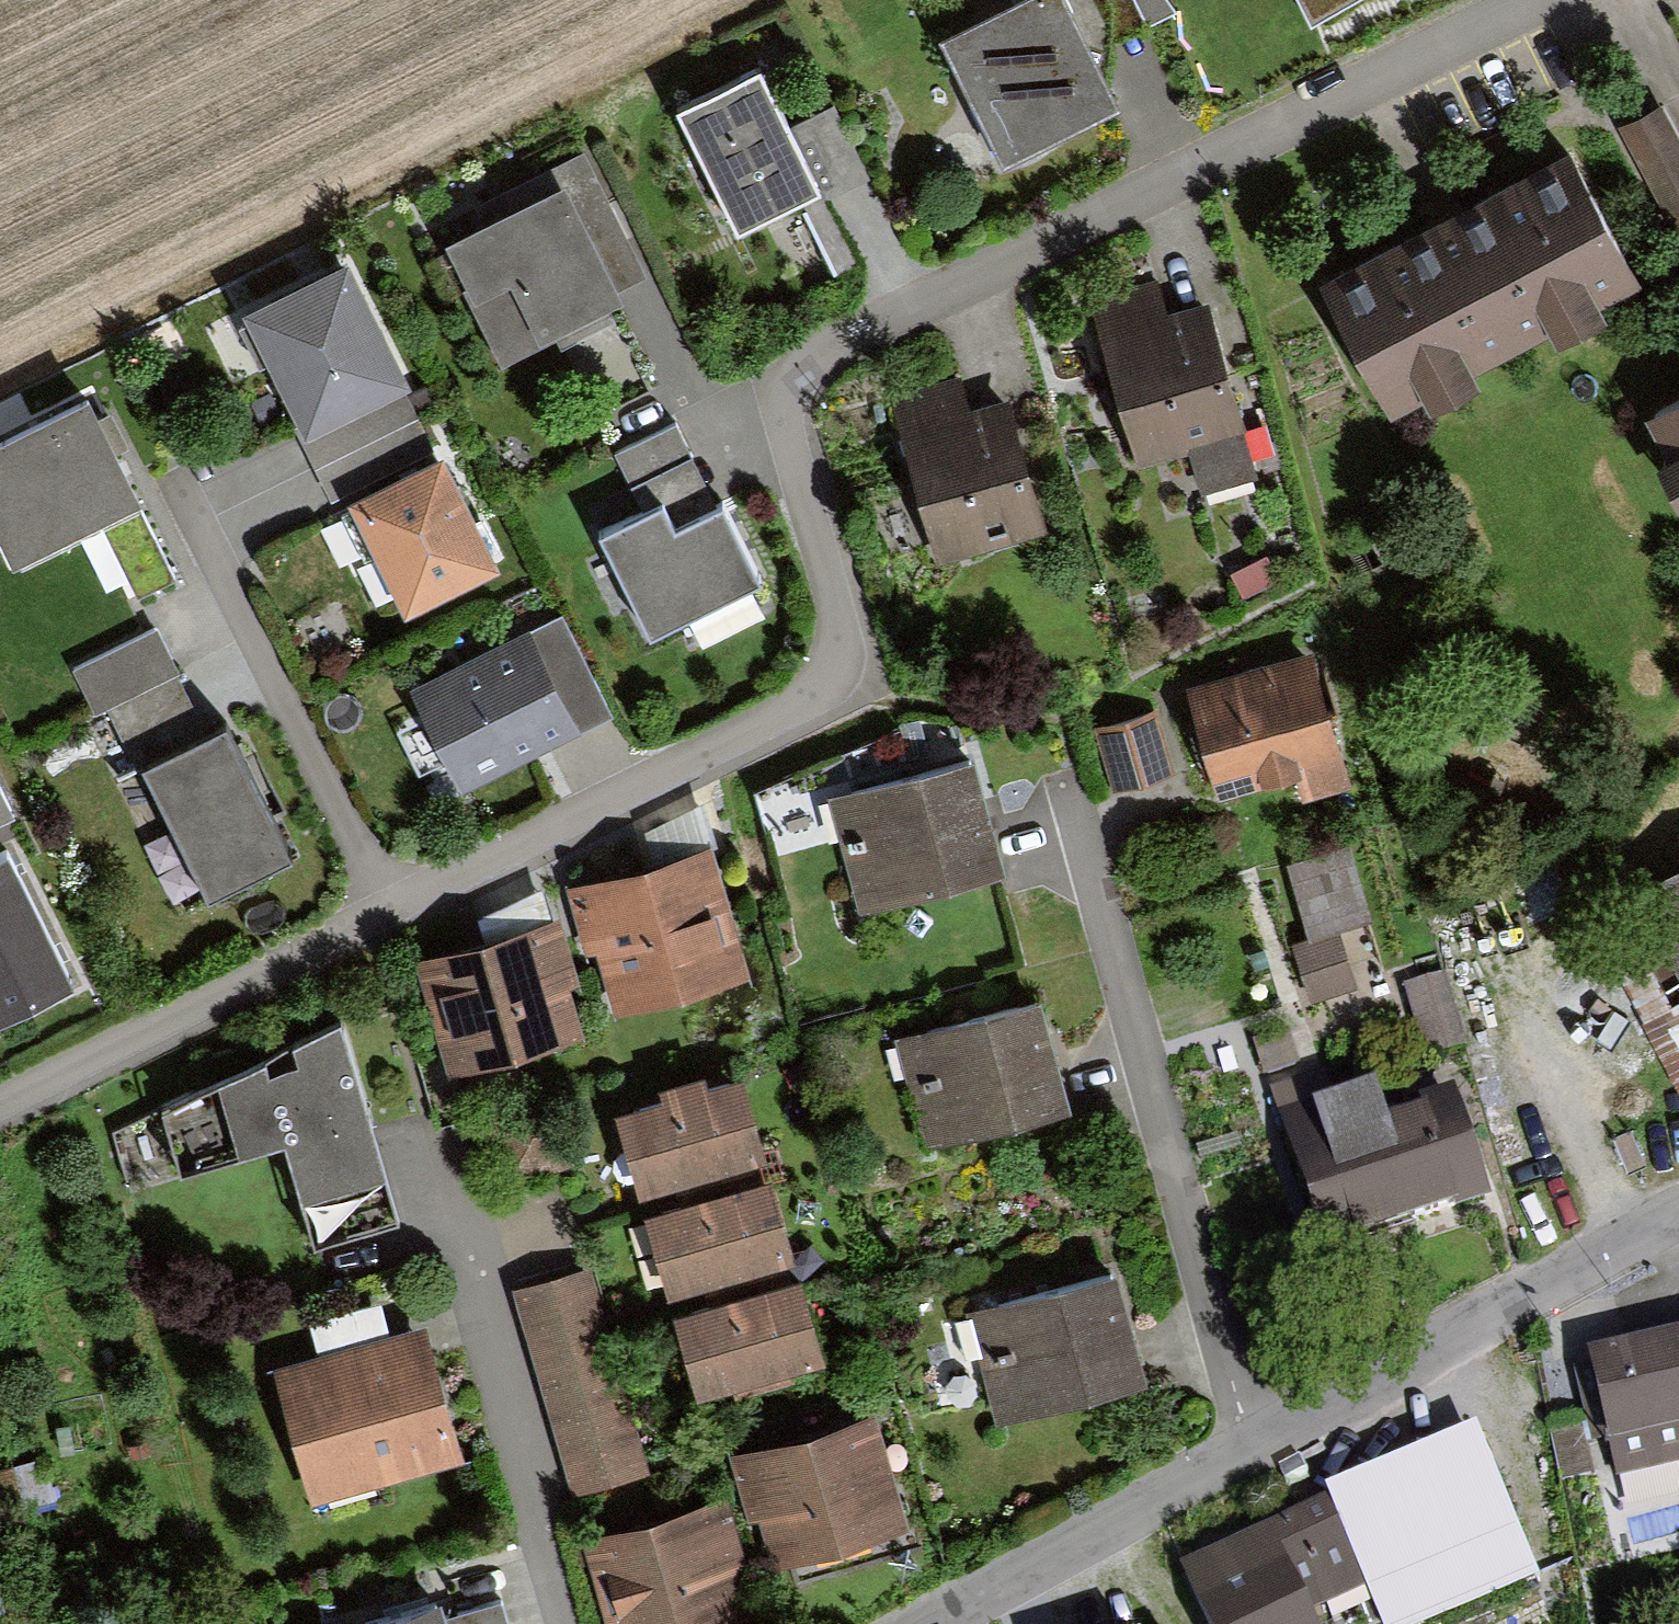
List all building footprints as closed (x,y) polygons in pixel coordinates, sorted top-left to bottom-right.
[(942,39),(1007,173),(1125,114),(1069,0),(1021,0),(942,39)] [(1097,50),(1148,35),(1138,0),(1082,0),(1097,50)] [(1184,15),(1177,0),(1146,0),(1159,27),(1184,15)] [(1314,37),(1380,0),(1295,0),(1314,37)] [(761,74),(676,115),(737,237),(821,196),(789,131),(761,74)] [(836,108),(789,131),(821,196),(824,203),(872,180),(836,108)] [(565,193),(614,294),(645,278),(585,155),(478,207),(489,230),(565,193)] [(1350,283),(1410,406),(1638,296),(1578,173),(1350,283)] [(448,250),(467,291),(459,295),(496,370),(554,341),(559,350),(610,324),(604,312),(619,305),(614,294),(565,193),(489,230),(448,250)] [(345,266),(242,318),(306,444),(405,393),(411,391),(345,266)] [(1123,340),(1154,448),(1258,418),(1227,311),(1123,340)] [(405,393),(306,444),(302,446),(331,504),(435,451),(405,393)] [(0,449),(0,553),(11,576),(147,513),(96,404),(0,449)] [(1678,479),(1678,412),(1651,427),(1678,479)] [(934,435),(959,550),(1063,528),(1038,413),(934,435)] [(674,429),(617,458),(647,517),(666,508),(704,489),(674,429)] [(497,575),(441,461),(350,507),(406,620),(497,575)] [(647,517),(598,542),(652,643),(764,587),(730,516),(678,537),(666,508),(647,517)] [(563,617),(532,632),(582,736),(614,721),(563,617)] [(198,714),(155,631),(80,670),(123,754),(198,714)] [(532,632),(407,691),(421,721),(395,733),(418,781),(444,768),(458,796),(582,736),(532,632)] [(1223,805),(1296,784),(1301,800),(1351,785),(1313,656),(1190,692),(1223,805)] [(1098,736),(1115,793),(1174,776),(1157,719),(1098,736)] [(294,866),(228,732),(141,775),(206,909),(294,866)] [(827,803),(861,920),(1004,879),(970,762),(827,803)] [(15,820),(0,791),(0,828),(15,820)] [(653,865),(568,889),(588,960),(599,957),(616,1019),(752,981),(714,848),(653,865)] [(1348,851),(1287,871),(1310,941),(1293,947),(1312,1004),(1358,989),(1341,935),(1373,925),(1348,851)] [(0,858),(0,1014),(68,980),(5,856),(0,858)] [(1678,968),(1678,871),(1638,893),(1678,968)] [(415,964),(449,1084),(587,1044),(572,993),(580,991),(560,922),(415,964)] [(1442,973),(1408,984),(1431,1052),(1464,1040),(1442,973)] [(900,1045),(929,1151),(1066,1113),(1037,1008),(900,1045)] [(341,1026),(112,1140),(131,1200),(284,1148),(315,1247),(399,1223),(341,1026)] [(1266,1082),(1320,1244),(1487,1188),(1452,1084),(1391,1105),(1378,1067),(1336,1081),(1329,1061),(1266,1082)] [(736,1088),(616,1123),(638,1197),(758,1162),(736,1088)] [(766,1187),(647,1220),(670,1302),(788,1269),(766,1187)] [(512,1294),(574,1503),(654,1479),(591,1271),(512,1294)] [(974,1312),(1005,1428),(1142,1391),(1110,1275),(974,1312)] [(801,1292),(675,1324),(695,1405),(822,1373),(801,1292)] [(311,1325),(320,1359),(389,1340),(380,1307),(311,1325)] [(272,1373),(309,1509),(467,1462),(427,1330),(389,1340),(320,1359),(272,1373)] [(1618,1479),(1678,1463),(1678,1330),(1588,1350),(1618,1479)] [(1381,1623),(1429,1623),(1541,1578),(1477,1424),(1325,1488),(1328,1495),(1366,1589),(1381,1623)] [(732,1466),(765,1581),(908,1539),(874,1425),(732,1466)] [(1180,1566),(1208,1623),(1318,1623),(1313,1613),(1366,1589),(1328,1495),(1180,1566)] [(608,1623),(754,1623),(723,1502),(586,1536),(608,1623)] [(445,1623),(507,1623),(501,1605),(445,1623)] [(380,1623),(445,1623),(440,1607),(380,1623)]
